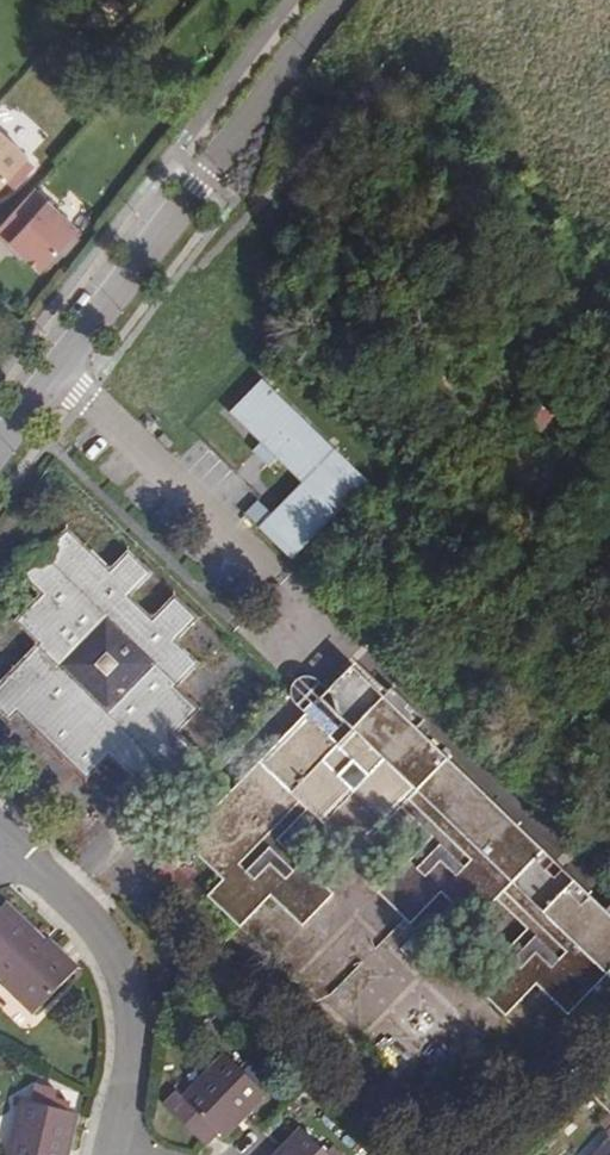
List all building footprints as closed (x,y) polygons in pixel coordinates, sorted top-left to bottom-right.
[(0,133),(0,189),(28,158),(0,133)] [(34,190),(1,226),(13,237),(10,241),(26,256),(43,271),(79,231),(34,190)] [(1,226),(0,227),(0,239),(23,260),(26,256),(10,241),(13,237),(1,226)] [(255,527),(288,559),(363,480),(257,379),(225,412),(298,482),(255,527)] [(61,532),(35,558),(28,550),(8,571),(37,598),(9,626),(33,648),(0,682),(0,720),(15,735),(21,729),(47,702),(69,680),(92,701),(70,724),(103,757),(150,802),(196,753),(175,732),(195,710),(173,688),(196,665),(172,642),(193,620),(170,597),(146,622),(124,600),(147,576),(124,554),(104,574),(61,532)] [(348,665),(323,691),(327,695),(333,712),(342,719),(327,735),(303,712),(263,753),(278,768),(269,778),(254,763),(179,840),(220,879),(204,895),(237,926),(267,895),(300,926),(333,892),(277,838),(306,807),(354,853),(400,805),(431,835),(377,892),(409,924),(440,891),(471,921),(495,896),(527,927),(471,984),(506,1016),(536,985),(568,1015),(607,975),(609,978),(609,906),(605,912),(559,867),(544,883),(536,876),(552,860),(414,729),(423,720),(389,689),(381,697),(348,665)] [(69,680),(47,702),(70,724),(92,701),(69,680)] [(70,724),(47,702),(21,729),(77,783),(103,757),(70,724)] [(278,768),(263,753),(254,763),(269,778),(278,768)] [(559,867),(552,860),(536,876),(544,883),(559,867)] [(3,907),(0,911),(0,976),(6,982),(3,986),(33,1017),(78,971),(58,950),(52,957),(43,948),(3,907)] [(58,950),(49,941),(43,948),(52,957),(58,950)] [(262,1096),(223,1058),(181,1101),(174,1093),(161,1105),(202,1145),(213,1134),(219,1140),(262,1096)] [(76,1112),(21,1100),(9,1154),(67,1154),(76,1112)] [(300,1133),(280,1154),(322,1154),(300,1133)]
